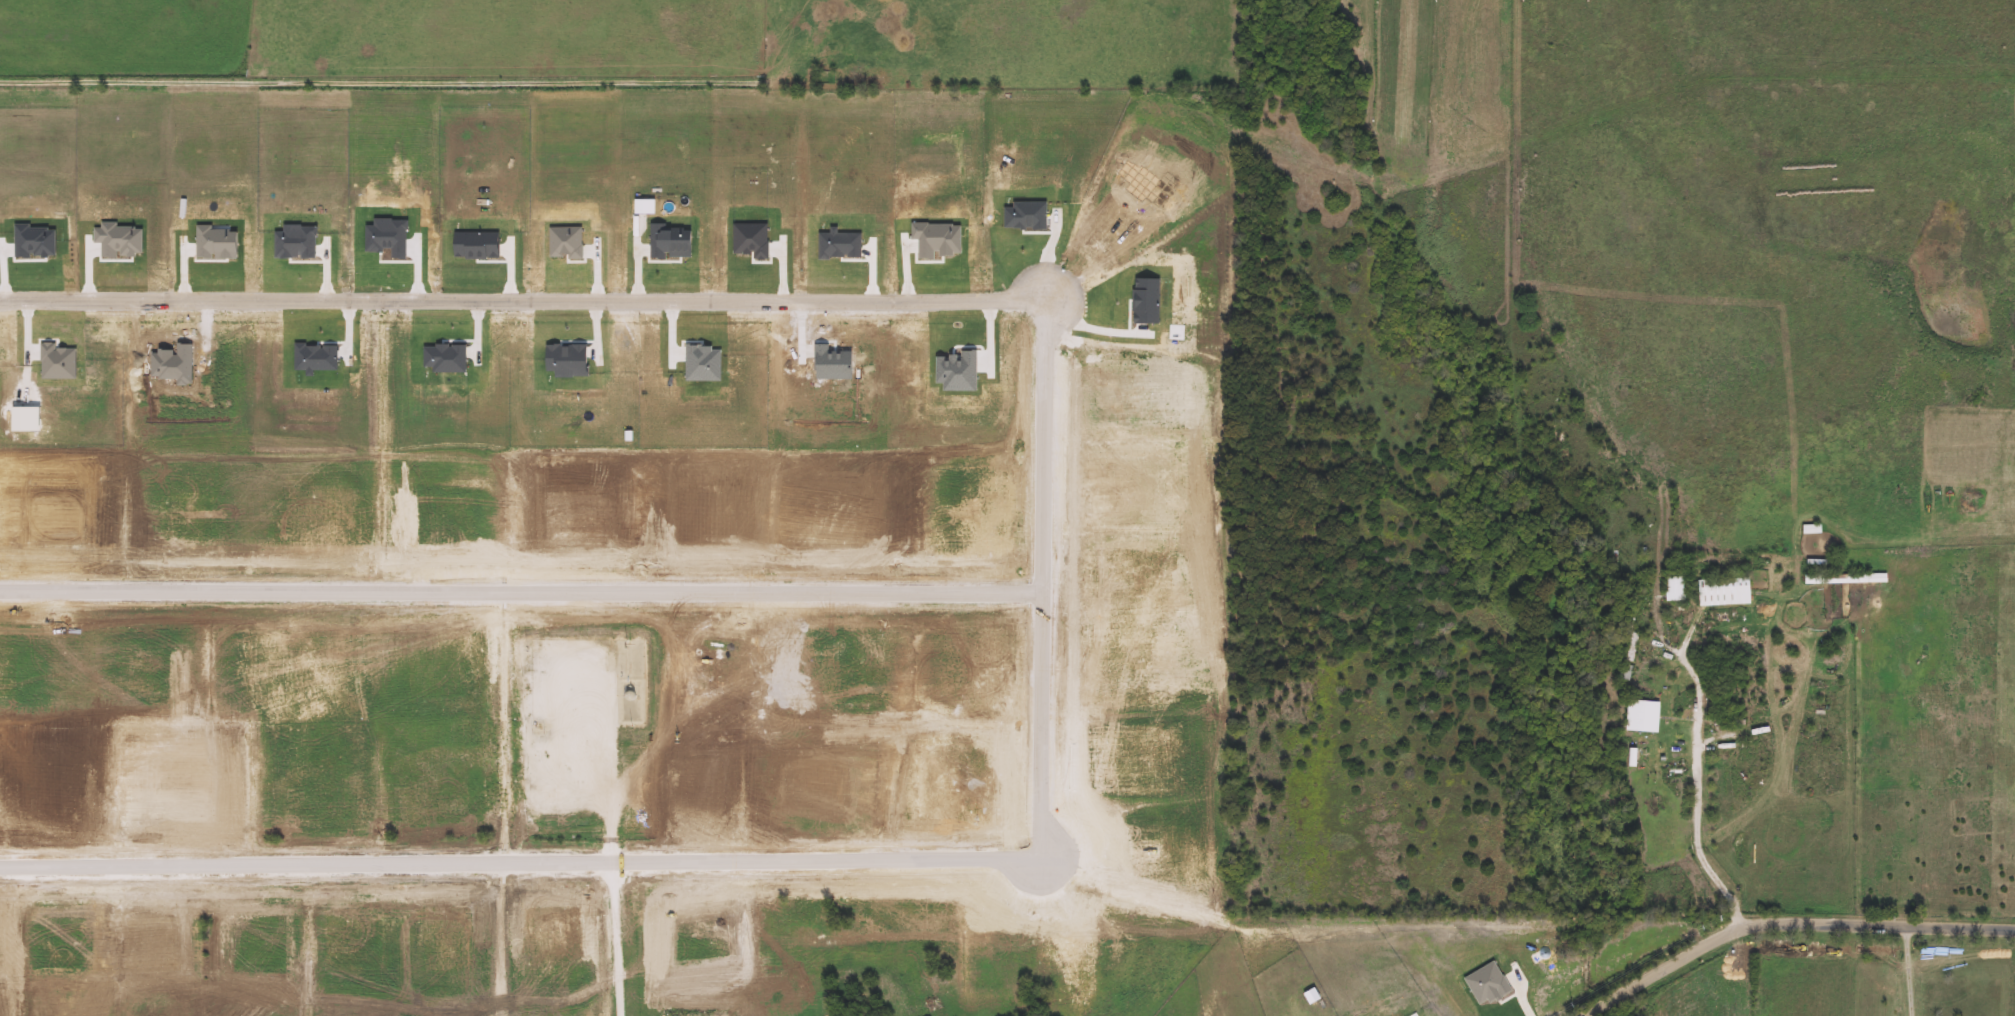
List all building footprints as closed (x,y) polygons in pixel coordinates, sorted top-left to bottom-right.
[(1805,574),(1888,574),(1888,584),(1805,584),(1805,574)] [(1700,606),(1700,580),(1751,579),(1751,605),(1700,606)] [(1660,701),(1660,732),(1628,732),(1628,701),(1660,701)]
